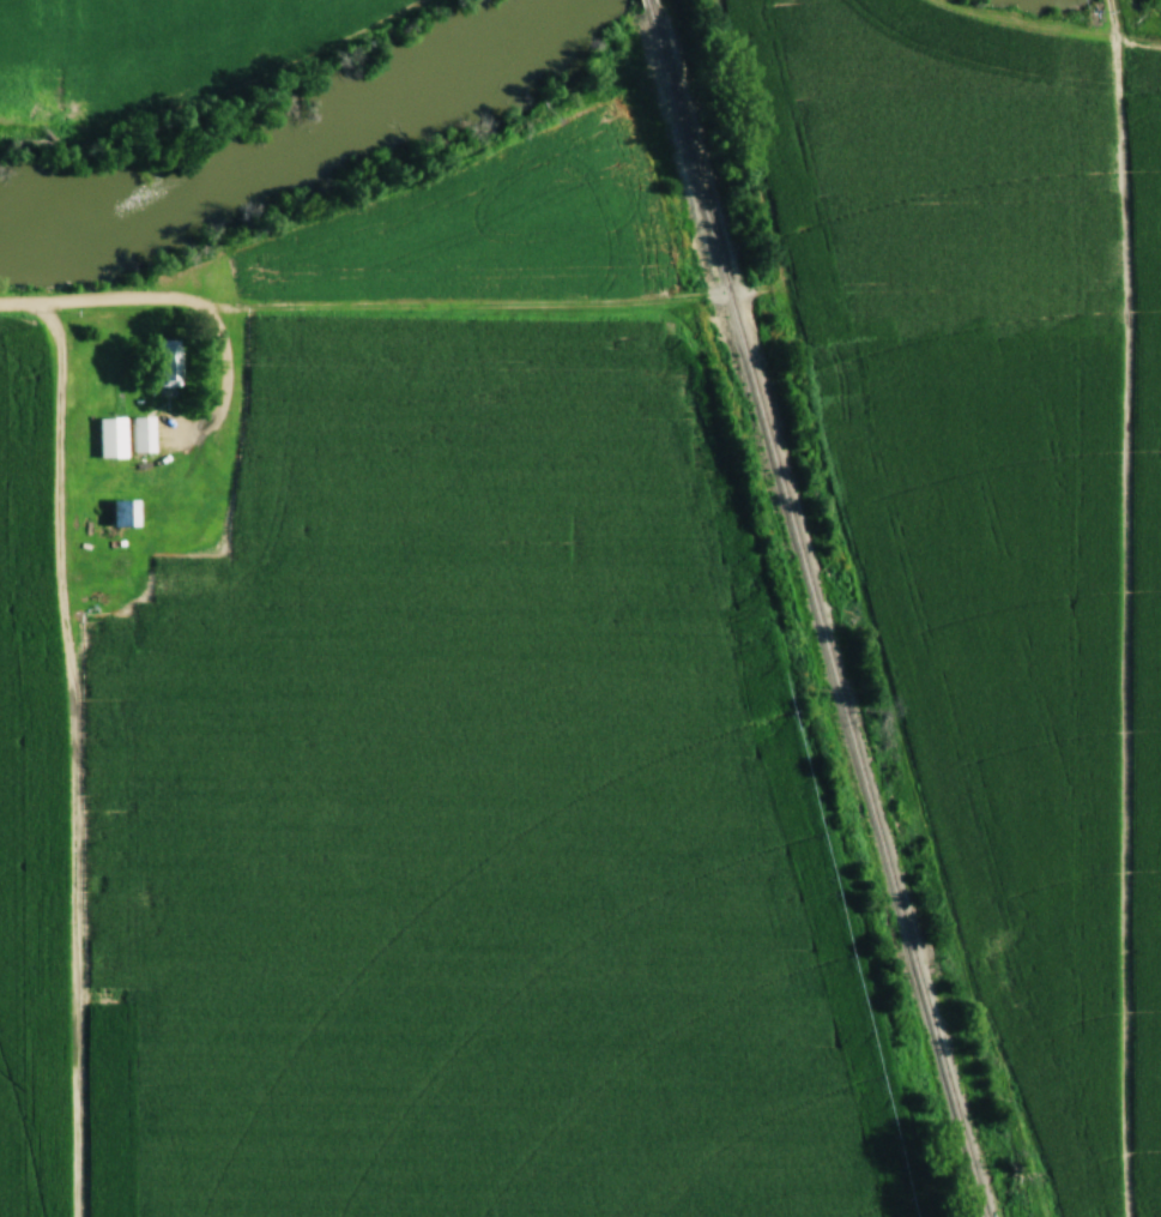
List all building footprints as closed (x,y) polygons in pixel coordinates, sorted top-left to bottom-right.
[(183,386),(182,341),(159,341),(159,386),(183,386)] [(132,453),(156,453),(156,417),(132,417),(132,453)] [(139,501),(113,501),(113,528),(139,528),(139,501)]
